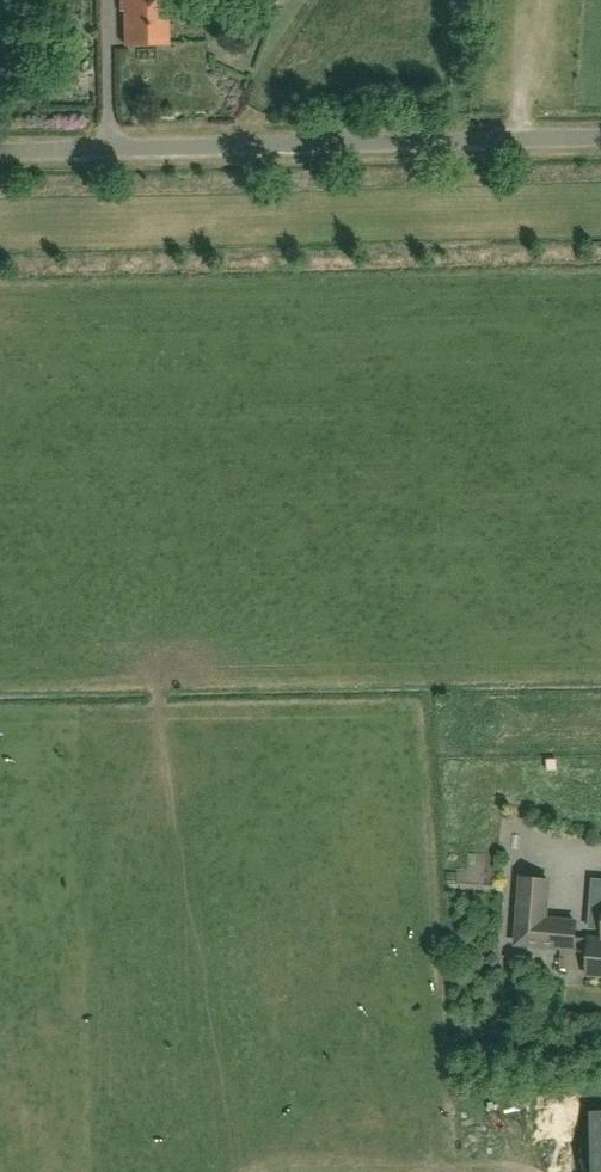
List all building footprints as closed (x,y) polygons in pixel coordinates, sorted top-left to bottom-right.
[(172,0),(121,0),(122,12),(125,12),(126,46),(170,44),(168,5),(173,5),(172,0)] [(520,893),(517,942),(589,947),(587,972),(600,973),(600,935),(589,934),(589,936),(575,935),(577,920),(545,917),(548,878),(521,876),(520,893)] [(592,878),(591,898),(600,898),(600,879),(592,878)] [(590,1111),(593,1171),(600,1171),(600,1111),(590,1111)]
